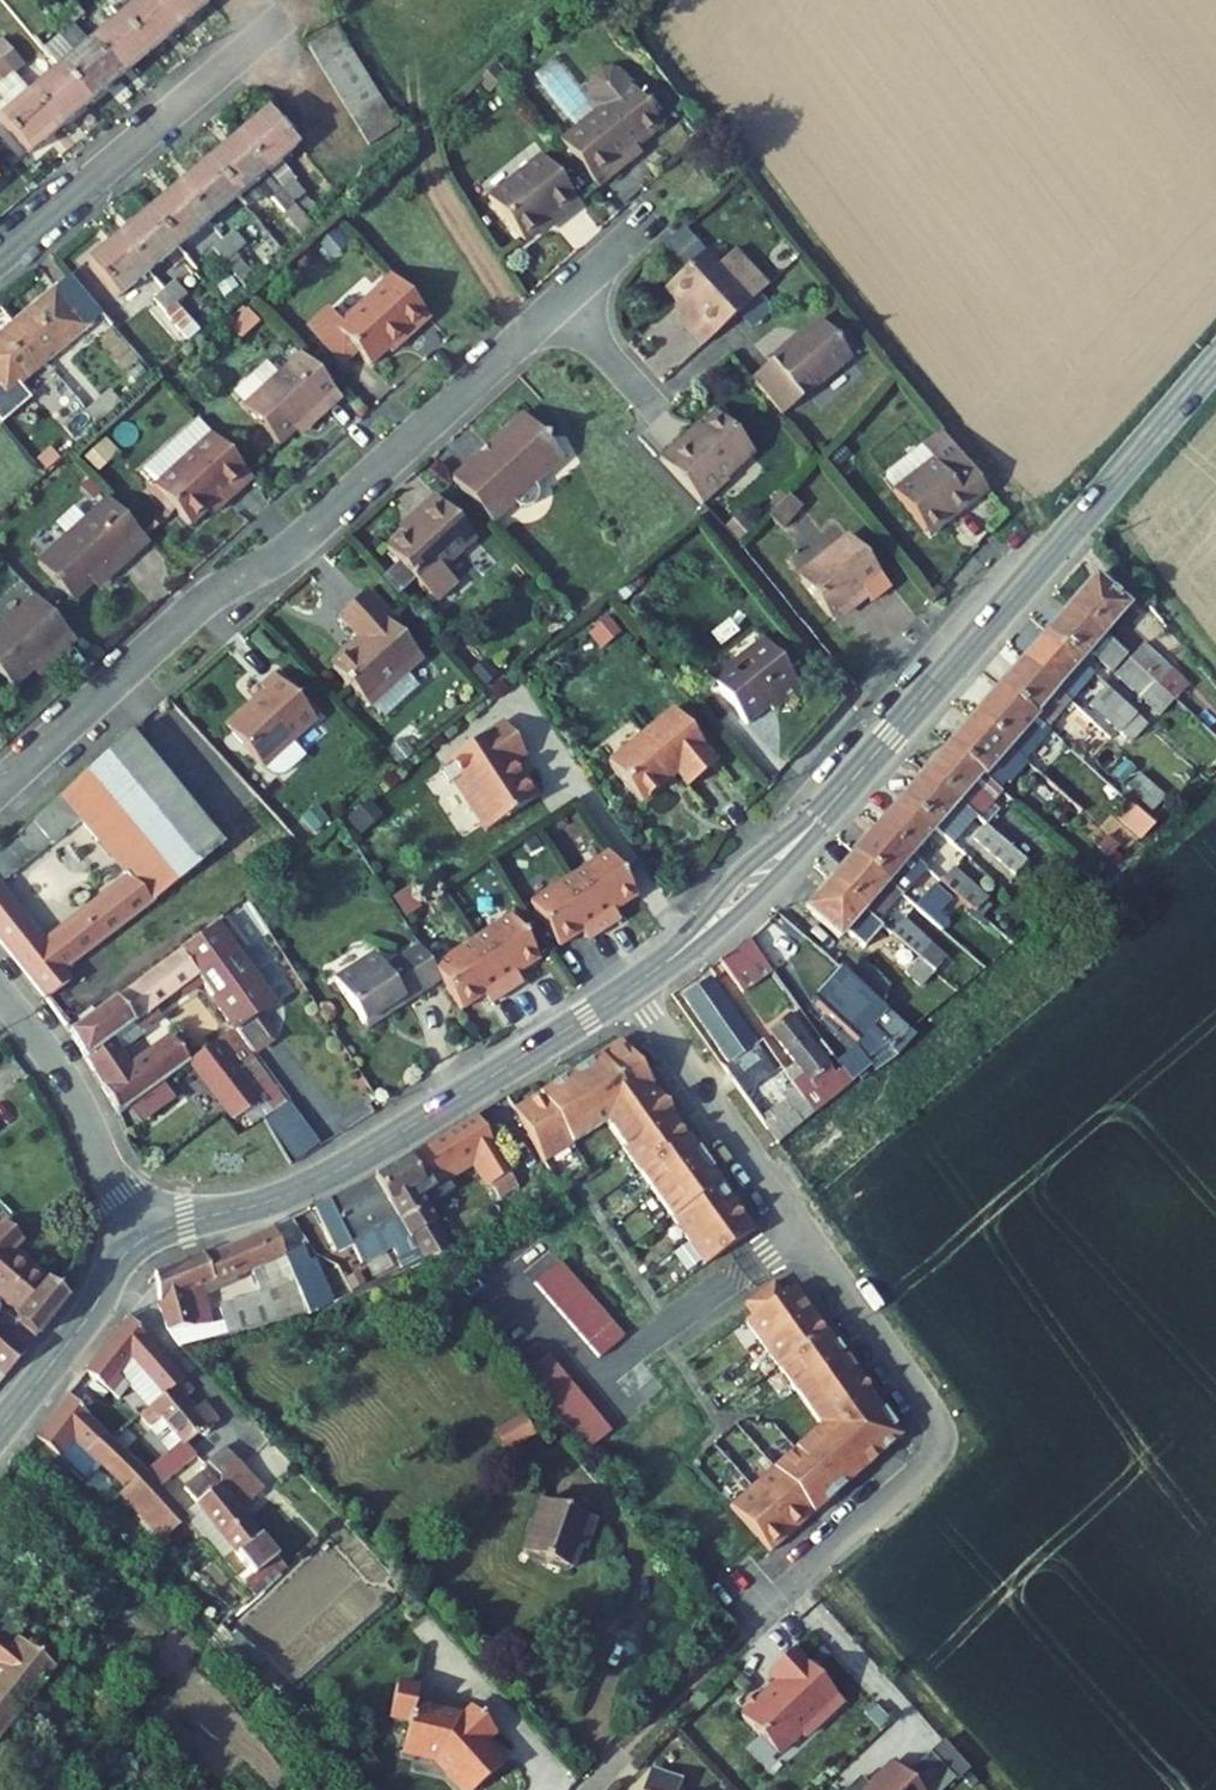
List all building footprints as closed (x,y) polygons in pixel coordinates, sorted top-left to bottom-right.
[(73,25),(61,10),(52,0),(50,0),(40,9),(61,33),(42,50),(57,69),(88,105),(119,80),(88,43),(73,25)] [(149,54),(179,29),(155,0),(138,0),(118,17),(149,54)] [(179,29),(209,3),(206,0),(155,0),(179,29)] [(61,10),(73,25),(83,17),(70,2),(61,10)] [(149,54),(118,17),(88,43),(119,80),(149,54)] [(398,128),(337,28),(307,46),(368,147),(398,128)] [(12,76),(24,67),(12,52),(1,61),(0,60),(0,81),(2,84),(12,76)] [(573,131),(599,110),(590,99),(558,60),(532,80),(573,131)] [(57,69),(27,94),(58,131),(88,105),(57,69)] [(573,131),(560,142),(597,188),(632,160),(628,155),(661,127),(619,75),(615,73),(610,72),(604,72),(598,74),(594,77),(590,82),(588,87),(588,93),(590,99),(599,110),(573,131)] [(27,94),(0,117),(0,123),(28,156),(58,131),(27,94)] [(267,111),(237,136),(308,220),(319,212),(278,163),(298,147),(267,111)] [(207,162),(237,198),(246,209),(262,196),(267,202),(270,199),(302,236),(313,226),(308,220),(237,136),(207,162)] [(524,243),(551,220),(555,226),(580,205),(540,156),(487,198),(524,243)] [(177,187),(207,223),(237,198),(207,162),(177,187)] [(147,212),(177,249),(207,223),(177,187),(147,212)] [(147,212),(116,238),(147,274),(177,249),(147,212)] [(235,256),(245,247),(233,232),(212,250),(240,284),(251,275),(235,256)] [(147,274),(116,238),(86,263),(117,300),(147,274)] [(664,288),(688,315),(680,323),(702,347),(751,302),(705,251),(664,288)] [(71,275),(13,324),(46,363),(104,314),(71,275)] [(370,367),(399,340),(403,344),(416,331),(414,329),(428,316),(391,276),(340,323),(329,311),(316,323),(316,332),(319,340),(342,366),(356,353),(370,367)] [(153,300),(187,339),(196,332),(184,318),(195,308),(173,283),(153,300)] [(781,416),(851,360),(819,321),(789,347),(787,344),(767,361),(769,363),(750,378),(781,416)] [(46,363),(13,324),(0,335),(0,393),(5,399),(46,363)] [(278,447),(306,422),(310,427),(340,399),(300,355),(242,408),(278,447)] [(726,479),(753,455),(716,413),(688,439),(685,435),(659,459),(702,506),(728,482),(726,479)] [(492,525),(514,504),(520,507),(527,508),(534,505),(538,498),(537,491),(535,486),(563,459),(547,442),(548,436),(542,436),(522,414),(451,480),(492,525)] [(180,463),(211,435),(197,420),(167,448),(180,463)] [(140,472),(154,487),(189,527),(220,499),(225,504),(251,479),(211,435),(180,463),(167,448),(140,472)] [(925,533),(950,514),(953,519),(969,507),(965,503),(982,489),(944,439),(927,453),(932,460),(892,491),(925,533)] [(892,491),(932,460),(927,453),(921,446),(881,477),(880,483),(888,494),(892,491)] [(802,507),(787,495),(767,519),(781,531),(802,507)] [(415,522),(386,549),(434,603),(455,584),(442,569),(474,539),(435,496),(412,518),(415,522)] [(72,603),(98,579),(102,585),(147,543),(107,499),(37,564),(72,603)] [(830,621),(864,594),(871,603),(890,589),(849,536),(830,551),(833,555),(800,582),(830,621)] [(1094,577),(1069,606),(1103,635),(1127,608),(1094,577)] [(395,616),(371,590),(364,596),(388,622),(395,616)] [(404,672),(420,657),(388,622),(364,596),(363,593),(337,617),(358,639),(354,643),(356,646),(331,668),(369,709),(406,674),(404,672)] [(39,666),(44,671),(76,642),(35,596),(0,628),(0,675),(13,690),(39,666)] [(1079,662),(1088,653),(1110,673),(1126,657),(1103,635),(1069,606),(1045,633),(1079,662)] [(1079,662),(1045,633),(1022,660),(1070,702),(1093,675),(1079,662)] [(743,721),(766,703),(773,712),(802,689),(765,642),(731,669),(724,661),(707,675),(743,721)] [(1143,644),(1129,659),(1174,702),(1188,687),(1143,644)] [(1114,674),(1159,717),(1174,702),(1129,659),(1128,658),(1114,674)] [(1070,702),(1022,660),(997,687),(1035,718),(1047,729),(1070,702)] [(292,742),(315,720),(273,674),(258,688),(263,692),(225,728),(266,772),(273,776),(283,776),(288,773),(305,758),(292,742)] [(1035,718),(997,687),(972,716),(1023,761),(1039,744),(1024,730),(1035,718)] [(1136,716),(1105,687),(1088,705),(1120,734),(1136,716)] [(640,804),(667,782),(663,778),(672,771),(676,776),(687,789),(716,764),(672,710),(607,764),(640,804)] [(1023,761),(972,716),(947,746),(981,776),(1001,794),(1014,778),(1069,827),(1082,814),(1035,771),(1023,761)] [(1120,734),(1130,743),(1147,725),(1136,716),(1120,734)] [(486,830),(540,795),(526,774),(521,777),(511,763),(526,753),(505,722),(442,763),(441,770),(449,783),(456,784),(486,830)] [(1074,743),(1091,759),(1109,740),(1092,723),(1074,743)] [(1041,744),(1071,772),(1081,760),(1051,733),(1041,744)] [(46,1001),(70,983),(62,973),(222,847),(130,734),(0,851),(0,885),(79,821),(127,878),(43,943),(0,888),(0,943),(46,1001)] [(1038,849),(970,788),(981,776),(947,746),(923,773),(974,818),(984,826),(1027,862),(1038,849)] [(1047,758),(1035,771),(1082,814),(1095,800),(1047,758)] [(676,776),(672,771),(663,778),(667,782),(676,776)] [(974,818),(923,773),(900,799),(935,829),(951,844),(974,818)] [(1165,798),(1138,774),(1126,787),(1150,812),(1165,798)] [(1153,825),(1118,793),(1108,803),(1144,836),(1153,825)] [(900,799),(876,826),(911,856),(935,829),(900,799)] [(876,826),(852,854),(899,895),(902,897),(926,870),(911,856),(876,826)] [(984,826),(972,840),(1014,876),(1027,862),(984,826)] [(1027,862),(1033,868),(1044,854),(1038,849),(1027,862)] [(609,853),(570,878),(604,931),(619,921),(614,913),(637,897),(609,853)] [(852,854),(829,881),(863,911),(876,922),(899,895),(852,854)] [(952,869),(940,882),(961,900),(977,913),(988,900),(952,869)] [(570,878),(531,903),(560,947),(583,932),(589,941),(604,931),(570,878)] [(938,880),(914,907),(940,930),(960,906),(958,904),(961,900),(940,882),(938,880)] [(804,909),(839,939),(863,911),(829,881),(804,909)] [(511,917),(473,941),(507,995),(522,985),(516,975),(540,960),(511,917)] [(904,919),(890,934),(933,973),(945,959),(904,919)] [(228,955),(241,945),(225,921),(211,931),(228,955)] [(994,929),(974,952),(987,967),(1013,945),(994,929)] [(199,978),(197,979),(234,1031),(266,1009),(228,955),(211,931),(180,952),(199,978)] [(876,949),(919,989),(933,973),(890,934),(876,949)] [(473,941),(433,967),(442,981),(461,1011),(486,995),(492,1004),(507,995),(473,941)] [(719,962),(742,994),(772,973),(749,941),(719,962)] [(418,945),(399,958),(422,994),(442,981),(433,967),(418,945)] [(113,1040),(197,979),(199,978),(180,952),(69,1033),(117,1115),(139,1099),(181,1069),(190,1063),(172,1038),(131,1067),(113,1040)] [(364,1026),(383,1014),(386,1018),(422,994),(399,958),(383,968),(374,955),(335,981),(364,1026)] [(862,962),(848,977),(876,1002),(889,987),(862,962)] [(815,1006),(858,1044),(869,1031),(890,1051),(908,1031),(876,1002),(848,977),(843,973),(815,1006)] [(814,1114),(791,1082),(784,1071),(762,1041),(754,1046),(709,979),(683,997),(729,1063),(724,1069),(777,1144),(814,1114)] [(814,1114),(851,1083),(851,1082),(841,1069),(834,1075),(825,1063),(813,1047),(788,1015),(768,1031),(794,1065),(802,1075),(791,1082),(814,1114)] [(614,1030),(507,1097),(537,1151),(598,1110),(697,1254),(747,1218),(738,1204),(722,1182),(704,1156),(687,1133),(672,1111),(654,1086),(614,1030)] [(250,1066),(256,1061),(234,1031),(215,1045),(244,1084),(257,1074),(250,1066)] [(821,1041),(813,1047),(825,1063),(832,1057),(821,1041)] [(215,1045),(190,1063),(234,1120),(260,1105),(244,1084),(215,1045)] [(856,1050),(838,1065),(841,1069),(851,1082),(870,1066),(856,1050)] [(794,1065),(784,1071),(791,1082),(802,1075),(794,1065)] [(153,1119),(195,1089),(181,1069),(139,1099),(153,1119)] [(261,1094),(269,1106),(230,1129),(235,1138),(288,1104),(274,1085),(261,1094)] [(444,1178),(475,1159),(498,1200),(517,1188),(475,1117),(426,1148),(441,1172),(444,1178)] [(426,1148),(408,1159),(422,1184),(441,1172),(426,1148)] [(444,1240),(414,1189),(422,1184),(408,1159),(374,1180),(423,1263),(451,1253),(444,1240)] [(355,1257),(390,1240),(394,1248),(401,1244),(405,1250),(374,1263),(376,1267),(364,1273),(370,1287),(423,1263),(374,1180),(314,1209),(335,1253),(339,1251),(350,1246),(355,1257)] [(290,1220),(274,1228),(285,1255),(302,1248),(290,1220)] [(4,1331),(26,1351),(27,1349),(69,1299),(46,1280),(13,1250),(23,1240),(5,1222),(0,1228),(0,1298),(11,1307),(19,1313),(4,1331)] [(202,1254),(153,1274),(160,1310),(166,1330),(212,1324),(202,1285),(213,1280),(215,1285),(250,1270),(261,1293),(220,1304),(224,1322),(227,1335),(309,1313),(285,1255),(274,1228),(204,1257),(202,1254)] [(453,1236),(444,1240),(451,1253),(460,1250),(453,1236)] [(339,1251),(345,1262),(355,1257),(350,1246),(339,1251)] [(332,1304),(313,1261),(309,1262),(302,1248),(285,1255),(309,1313),(332,1304)] [(620,1336),(556,1260),(532,1281),(595,1357),(620,1336)] [(754,1315),(746,1321),(821,1425),(727,1499),(766,1547),(778,1537),(801,1518),(823,1500),(847,1481),(902,1437),(852,1366),(835,1342),(819,1320),(802,1296),(796,1286),(783,1295),(775,1283),(746,1303),(754,1315)] [(0,1310),(0,1328),(4,1331),(19,1313),(11,1307),(5,1315),(0,1310)] [(183,1381),(128,1318),(85,1373),(118,1401),(129,1387),(118,1376),(123,1369),(154,1405),(183,1381)] [(166,1330),(179,1348),(227,1335),(224,1322),(212,1324),(166,1330)] [(17,1362),(26,1351),(4,1331),(0,1328),(0,1384),(17,1362)] [(610,1429),(545,1353),(521,1375),(585,1451),(610,1429)] [(162,1464),(163,1466),(151,1478),(160,1488),(195,1457),(186,1445),(199,1433),(203,1435),(207,1435),(210,1432),(212,1427),(219,1422),(203,1404),(193,1413),(182,1401),(193,1392),(183,1381),(154,1405),(138,1419),(170,1457),(162,1464)] [(89,1420),(68,1395),(21,1454),(52,1483),(74,1458),(65,1453),(73,1442),(125,1490),(120,1495),(144,1519),(148,1516),(169,1538),(188,1520),(184,1515),(160,1488),(151,1478),(89,1420)] [(522,1416),(495,1432),(507,1451),(534,1435),(522,1416)] [(285,1569),(243,1518),(218,1487),(217,1486),(238,1465),(240,1463),(225,1447),(204,1468),(206,1470),(184,1490),(196,1505),(234,1551),(252,1575),(242,1584),(254,1598),(285,1569)] [(218,1487),(242,1469),(238,1465),(217,1486),(218,1487)] [(267,1495),(242,1469),(218,1487),(243,1518),(267,1495)] [(570,1570),(589,1518),(542,1501),(522,1552),(570,1570)] [(234,1551),(196,1505),(184,1515),(188,1520),(222,1560),(234,1551)] [(206,1639),(218,1629),(204,1616),(193,1626),(206,1639)] [(0,1675),(0,1724),(6,1729),(54,1668),(18,1639),(13,1645),(0,1633),(0,1675)] [(844,1705),(793,1653),(770,1676),(779,1686),(762,1702),(757,1698),(743,1711),(747,1716),(742,1721),(779,1759),(802,1737),(806,1742),(844,1705)] [(416,1692),(395,1687),(389,1715),(409,1719),(405,1739),(438,1746),(436,1759),(464,1789),(475,1789),(503,1765),(481,1741),(481,1737),(474,1729),(484,1720),(473,1709),(461,1720),(459,1718),(413,1708),(416,1692)] [(493,1729),(484,1720),(474,1729),(481,1737),(481,1741),(493,1729)] [(971,1766),(945,1738),(910,1770),(929,1789),(945,1789),(971,1766)] [(438,1746),(405,1739),(402,1753),(427,1757),(436,1759),(438,1746)] [(881,1745),(832,1789),(913,1789),(919,1785),(881,1745)] [(682,1779),(658,1770),(651,1789),(677,1789),(682,1779)]
